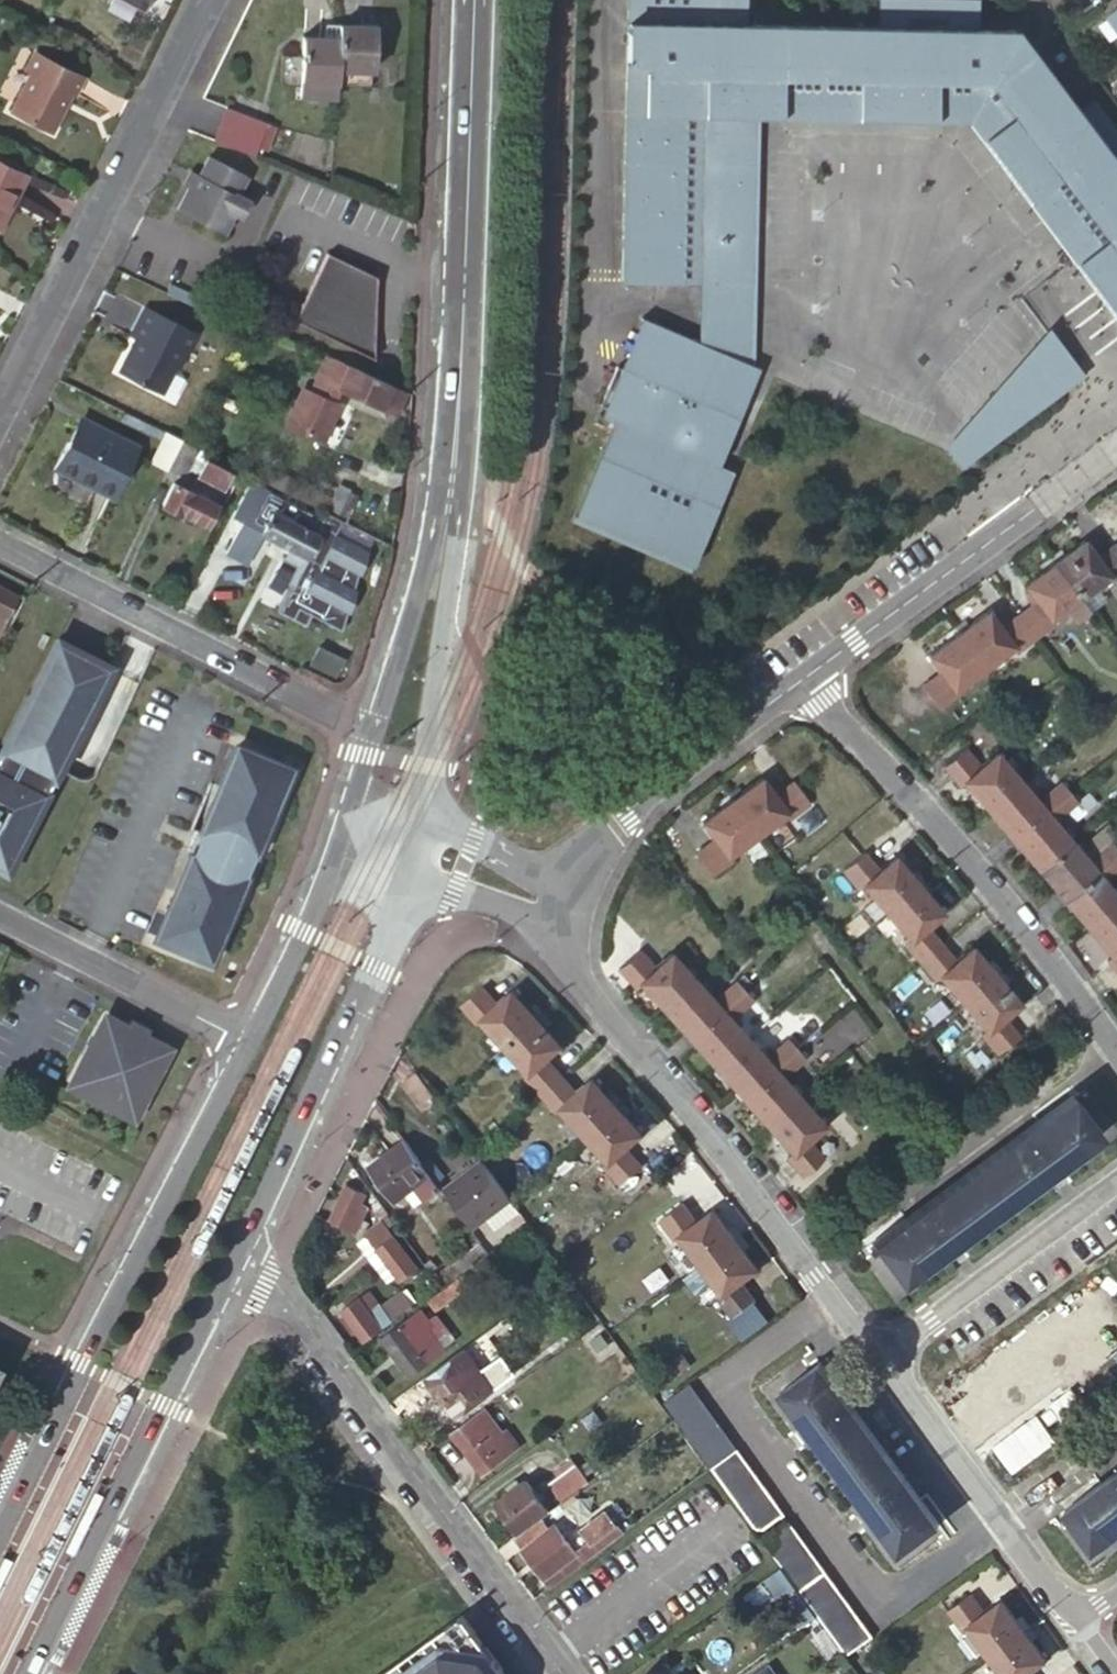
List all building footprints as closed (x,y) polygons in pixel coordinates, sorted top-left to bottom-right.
[(949,0),(880,0),(879,30),(746,27),(746,0),(630,0),(624,285),(701,286),(741,287),(744,105),(757,105),(974,106),(1095,267),(1085,275),(1116,317),(1116,130),(1096,102),(1078,115),(1016,32),(980,32),(980,1),(949,0)] [(1107,21),(1116,34),(1116,14),(1107,21)] [(378,26),(339,25),(339,38),(337,67),(377,69),(378,26)] [(301,90),(336,92),(337,81),(337,67),(339,38),(304,36),(301,90)] [(85,79),(36,54),(27,71),(33,74),(12,114),(56,136),(68,110),(63,108),(66,102),(69,103),(72,95),(76,97),(85,79)] [(200,105),(192,121),(258,147),(264,132),(200,105)] [(757,119),(757,105),(744,105),(741,287),(754,287),(757,119)] [(757,105),(757,119),(968,120),(1074,263),(1085,275),(1095,267),(974,106),(757,105)] [(250,172),(213,153),(202,174),(204,179),(192,182),(179,206),(227,231),(237,209),(245,213),(253,197),(240,190),(250,172)] [(17,200),(28,177),(0,162),(0,218),(11,197),(17,200)] [(17,200),(11,197),(0,218),(0,231),(17,200)] [(380,277),(329,253),(297,320),(361,351),(380,277)] [(741,287),(701,286),(700,345),(752,366),(754,287),(741,287)] [(129,352),(122,368),(125,375),(162,393),(173,369),(180,366),(196,333),(144,309),(131,337),(138,340),(133,351),(129,352)] [(700,345),(642,322),(645,324),(625,373),(608,412),(606,420),(602,418),(602,420),(617,427),(578,520),(695,568),(733,473),(734,473),(735,472),(733,472),(728,484),(714,479),(739,419),(723,413),(727,402),(743,409),(759,369),(752,366),(700,345)] [(961,464),(1080,377),(1044,329),(944,443),(961,464)] [(397,414),(407,391),(335,357),(334,357),(327,372),(322,370),(313,392),(305,388),(288,424),(324,440),(340,404),(334,401),(340,388),(397,414)] [(608,412),(625,373),(618,370),(602,410),(608,412)] [(78,475),(117,494),(141,446),(112,432),(110,436),(80,421),(69,442),(65,439),(51,467),(76,480),(78,475)] [(150,462),(167,470),(169,468),(183,440),(165,431),(150,462)] [(208,459),(210,453),(183,440),(169,468),(186,477),(189,470),(225,487),(232,471),(208,459)] [(277,471),(271,484),(327,511),(344,520),(347,521),(359,497),(339,488),(334,498),(277,471)] [(219,505),(175,482),(163,505),(191,520),(192,517),(209,525),(219,505)] [(352,614),(359,591),(356,590),(361,574),(363,575),(370,552),(337,534),(344,520),(327,511),(323,519),(279,496),(277,501),(248,486),(233,517),(243,522),(227,553),(249,564),(265,534),(291,547),(306,555),(305,557),(308,559),(304,567),(301,565),(300,567),(303,568),(293,587),(291,585),(289,588),(277,611),(307,626),(312,615),(344,632),(349,612),(352,614)] [(1049,556),(1080,598),(1098,584),(1108,577),(1112,582),(1116,579),(1116,546),(1116,545),(1096,557),(1084,541),(1065,555),(1060,548),(1049,556)] [(291,547),(284,559),(290,562),(280,582),(289,588),(291,585),(293,587),(303,568),(300,567),(301,565),(304,567),(308,559),(305,557),(306,555),(291,547)] [(1080,598),(1049,556),(1040,562),(1045,569),(1024,585),(1038,602),(1018,615),(1035,639),(1055,624),(1052,619),(1064,610),(1080,598)] [(1080,598),(1089,609),(1107,595),(1098,584),(1080,598)] [(0,588),(0,630),(16,596),(0,588)] [(1072,622),(1089,609),(1080,598),(1064,610),(1072,622)] [(1015,654),(1035,639),(1018,615),(1001,629),(988,611),(969,626),(964,619),(953,627),(984,668),(1012,648),(1015,654)] [(984,668),(953,627),(944,634),(950,641),(928,656),(941,673),(922,687),(938,710),(959,693),(954,688),(984,668)] [(108,667),(55,640),(0,748),(0,870),(4,872),(108,667)] [(321,647),(312,665),(336,677),(345,660),(321,647)] [(290,769),(235,746),(199,832),(195,830),(187,849),(191,851),(155,937),(209,960),(244,878),(256,852),(255,851),(290,769)] [(965,782),(987,809),(997,801),(1021,781),(1019,779),(1026,774),(1018,764),(1012,770),(997,752),(981,766),(965,747),(943,766),(959,787),(965,782)] [(737,784),(726,793),(757,835),(787,815),(791,820),(812,804),(793,781),(774,794),(762,778),(743,791),(737,784)] [(997,801),(987,809),(1013,839),(1020,834),(1061,799),(1070,791),(1061,780),(1039,801),(1031,792),(1037,787),(1029,779),(1023,784),(1021,781),(997,801)] [(1020,834),(1013,839),(1038,870),(1072,841),(1070,838),(1076,833),(1070,825),(1063,831),(1054,820),(1066,812),(1078,800),(1070,791),(1061,799),(1020,834)] [(1078,800),(1066,812),(1074,822),(1097,803),(1090,791),(1078,800)] [(757,835),(726,793),(717,800),(722,807),(701,822),(715,839),(695,853),(712,877),(733,861),(729,855),(757,835)] [(1098,852),(1112,842),(1116,838),(1116,836),(1107,826),(1089,841),(1098,852)] [(1038,870),(1063,900),(1077,888),(1116,854),(1116,848),(1112,842),(1098,852),(1089,861),(1081,852),(1087,847),(1080,838),(1074,844),(1072,841),(1038,870)] [(902,899),(926,879),(917,870),(910,875),(895,856),(879,870),(863,851),(841,872),(858,891),(863,886),(886,913),(902,899)] [(1116,905),(1116,885),(1112,889),(1104,880),(1115,873),(1116,871),(1116,854),(1077,888),(1063,900),(1089,930),(1094,925),(1109,912),(1116,905)] [(935,890),(926,879),(902,899),(886,913),(909,941),(904,945),(920,963),(924,959),(942,944),(927,927),(944,913),(928,895),(935,890)] [(1109,912),(1094,925),(1089,930),(1111,957),(1106,960),(1116,973),(1116,905),(1109,912)] [(956,961),(942,944),(924,959),(920,963),(935,981),(940,976),(963,1003),(1003,970),(994,960),(988,966),(973,948),(956,961)] [(654,1001),(663,1011),(664,1010),(696,981),(693,979),(700,973),(692,964),(686,970),(671,953),(656,967),(639,949),(617,969),(635,988),(640,984),(654,1001)] [(1003,970),(963,1003),(986,1031),(981,1035),(997,1055),(1020,1036),(1004,1017),(1021,1003),(1004,984),(1010,979),(1003,970)] [(663,1011),(689,1039),(745,990),(737,981),(714,1001),(706,992),(712,987),(704,978),(698,983),(696,981),(664,1010),(663,1011)] [(484,1021),(505,1046),(544,1010),(538,1003),(531,1009),(515,990),(497,1004),(482,986),(460,1006),(478,1026),(484,1021)] [(689,1039),(715,1069),(716,1069),(748,1040),(746,1037),(753,1032),(744,1023),(739,1029),(730,1019),(754,999),(745,990),(689,1039)] [(544,1010),(505,1046),(530,1074),(525,1078),(540,1094),(561,1075),(548,1060),(564,1045),(547,1027),(554,1021),(544,1010)] [(107,1018),(72,1086),(133,1118),(168,1049),(146,1038),(150,1030),(133,1021),(129,1030),(107,1018)] [(723,1078),(742,1098),(797,1048),(789,1039),(766,1060),(758,1051),(764,1045),(756,1036),(750,1043),(748,1040),(716,1069),(715,1069),(723,1078)] [(797,1048),(742,1098),(768,1126),(800,1098),(798,1096),(804,1090),(795,1081),(790,1086),(783,1078),(805,1058),(797,1048)] [(577,1093),(561,1075),(540,1094),(557,1114),(558,1113),(563,1109),(586,1135),(625,1101),(617,1092),(610,1098),(593,1078),(577,1093)] [(422,1078),(408,1088),(429,1114),(442,1104),(422,1078)] [(800,1098),(768,1126),(792,1153),(786,1158),(804,1177),(826,1158),(809,1141),(825,1126),(811,1109),(817,1105),(808,1095),(802,1100),(800,1098)] [(1072,1097),(872,1243),(901,1281),(1100,1135),(1072,1097)] [(625,1101),(586,1135),(608,1162),(603,1166),(620,1186),(643,1165),(627,1148),(643,1134),(627,1116),(633,1110),(625,1101)] [(441,1188),(406,1140),(370,1166),(380,1181),(375,1184),(380,1190),(385,1187),(395,1202),(406,1194),(415,1207),(441,1188)] [(445,1190),(473,1227),(486,1217),(511,1199),(490,1170),(484,1162),(445,1190)] [(366,1193),(348,1185),(330,1221),(356,1232),(362,1220),(354,1217),(366,1193)] [(486,1217),(496,1231),(520,1212),(512,1201),(511,1199),(486,1217)] [(700,1263),(743,1234),(736,1225),(729,1230),(714,1209),(697,1222),(682,1203),(659,1221),(675,1241),(681,1237),(700,1263)] [(383,1219),(363,1233),(399,1280),(411,1271),(415,1276),(422,1271),(383,1219)] [(751,1245),(743,1234),(700,1263),(722,1293),(716,1297),(732,1318),(756,1301),(742,1281),(758,1268),(744,1249),(751,1245)] [(455,1263),(463,1273),(489,1253),(482,1244),(455,1263)] [(441,1288),(426,1300),(435,1312),(471,1284),(463,1273),(441,1288)] [(354,1299),(342,1310),(366,1342),(414,1306),(402,1291),(380,1307),(369,1292),(356,1302),(354,1299)] [(427,1305),(382,1339),(409,1375),(455,1341),(427,1305)] [(464,1347),(427,1374),(426,1378),(426,1381),(426,1382),(427,1383),(428,1385),(429,1387),(431,1389),(433,1390),(434,1390),(436,1391),(437,1391),(456,1416),(501,1384),(491,1372),(485,1375),(464,1347)] [(821,1363),(782,1392),(901,1551),(939,1524),(821,1363)] [(784,1515),(689,1384),(664,1403),(759,1533),(784,1515)] [(485,1408),(453,1432),(483,1474),(516,1449),(485,1408)] [(580,1488),(589,1481),(572,1459),(554,1472),(557,1477),(548,1483),(561,1502),(580,1488)] [(1068,1509),(1096,1547),(1116,1531),(1116,1472),(1068,1509)] [(496,1502),(519,1533),(540,1518),(549,1511),(526,1480),(496,1502)] [(580,1488),(561,1502),(570,1514),(589,1501),(580,1488)] [(599,1551),(623,1533),(607,1512),(583,1530),(599,1551)] [(519,1533),(512,1538),(551,1586),(596,1553),(588,1543),(576,1552),(554,1526),(549,1530),(540,1518),(519,1533)] [(788,1521),(763,1539),(848,1655),(872,1638),(788,1521)] [(801,1627),(817,1615),(781,1566),(765,1578),(801,1627)] [(989,1655),(1031,1624),(1024,1615),(1017,1620),(1002,1600),(985,1613),(971,1593),(947,1611),(963,1632),(970,1628),(989,1655)] [(459,1613),(376,1673),(504,1673),(459,1613)] [(1031,1624),(989,1655),(1003,1673),(1031,1673),(1029,1672),(1047,1659),(1032,1640),(1039,1634),(1031,1624)] [(664,1663),(650,1673),(672,1673),(664,1663)] [(757,1673),(774,1673),(768,1666),(757,1673)]
